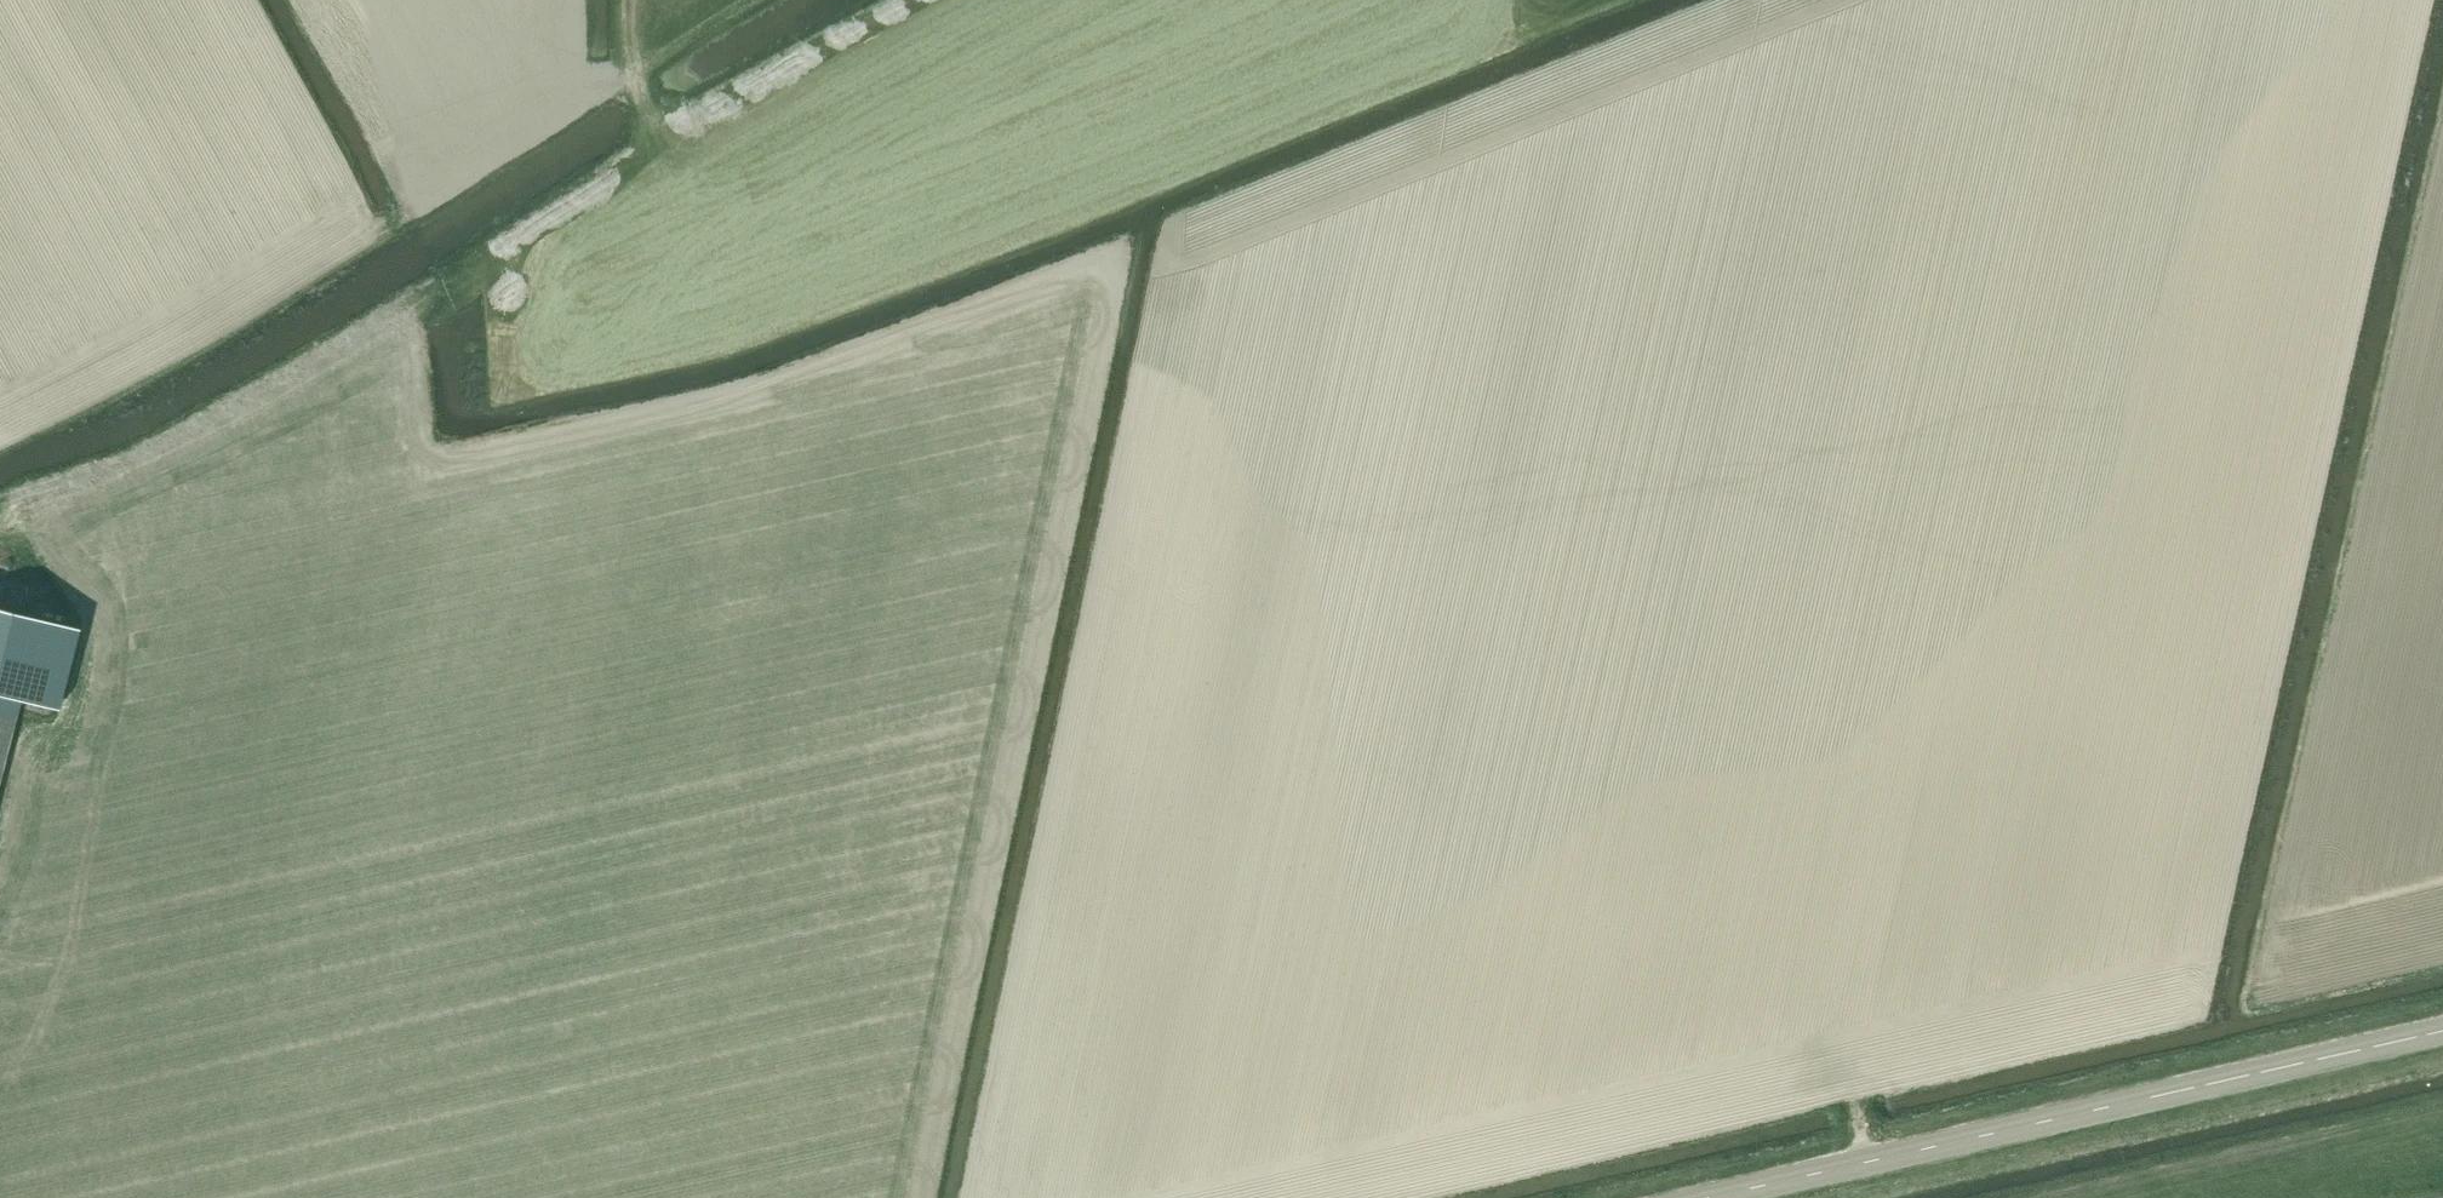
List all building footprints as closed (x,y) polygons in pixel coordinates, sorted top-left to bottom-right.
[(0,715),(0,772),(13,718),(0,715)]
